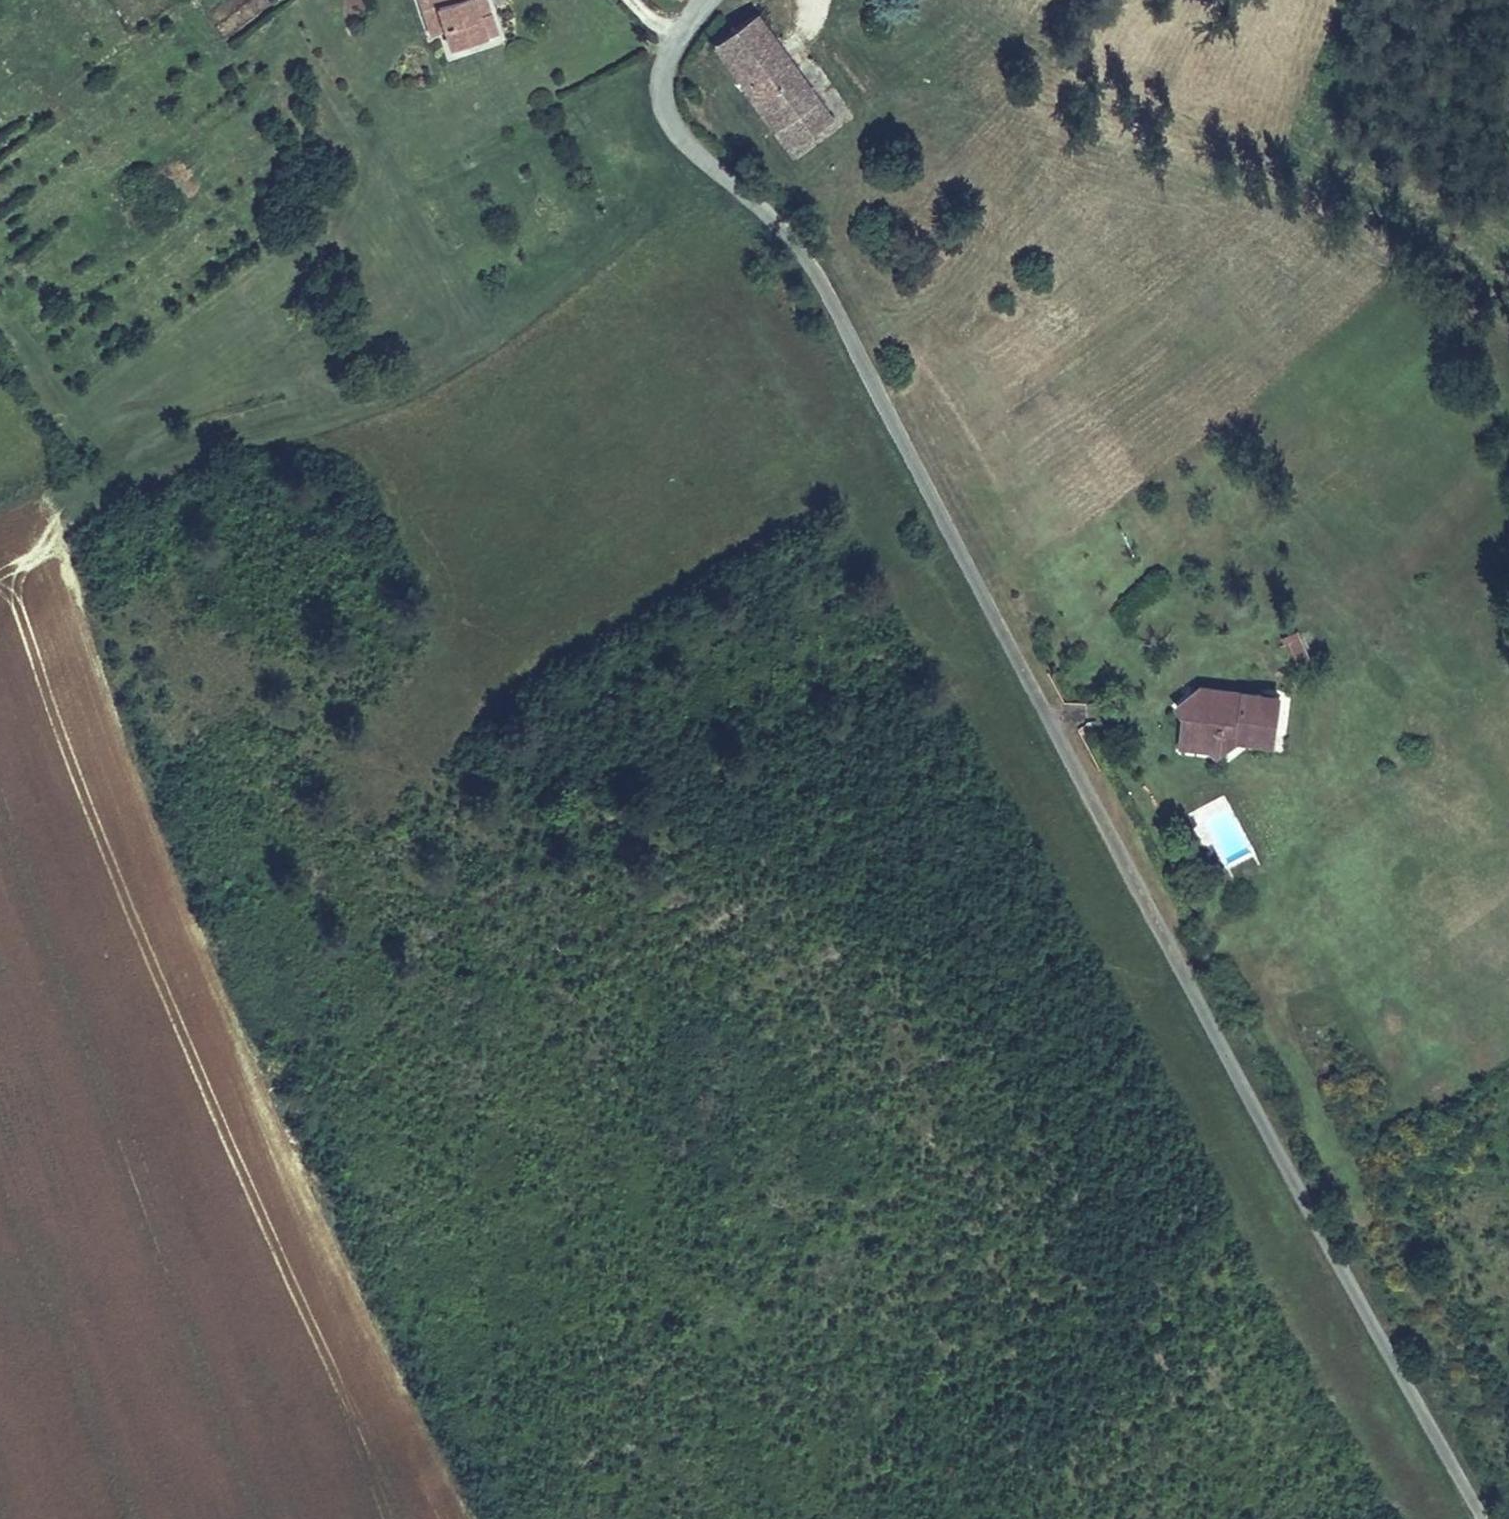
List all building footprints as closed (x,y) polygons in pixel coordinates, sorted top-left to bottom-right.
[(450,12),(493,2),(492,0),(447,0),(450,12)] [(829,115),(823,108),(752,11),(711,41),(790,144),(829,115)] [(1296,660),(1307,655),(1297,630),(1286,635),(1296,660)] [(1178,686),(1174,706),(1200,711),(1198,722),(1206,734),(1229,719),(1267,729),(1280,680),(1201,662),(1173,682),(1178,686)] [(1200,711),(1174,706),(1171,720),(1198,722),(1200,711)] [(1187,814),(1220,873),(1255,854),(1223,794),(1187,814)]
